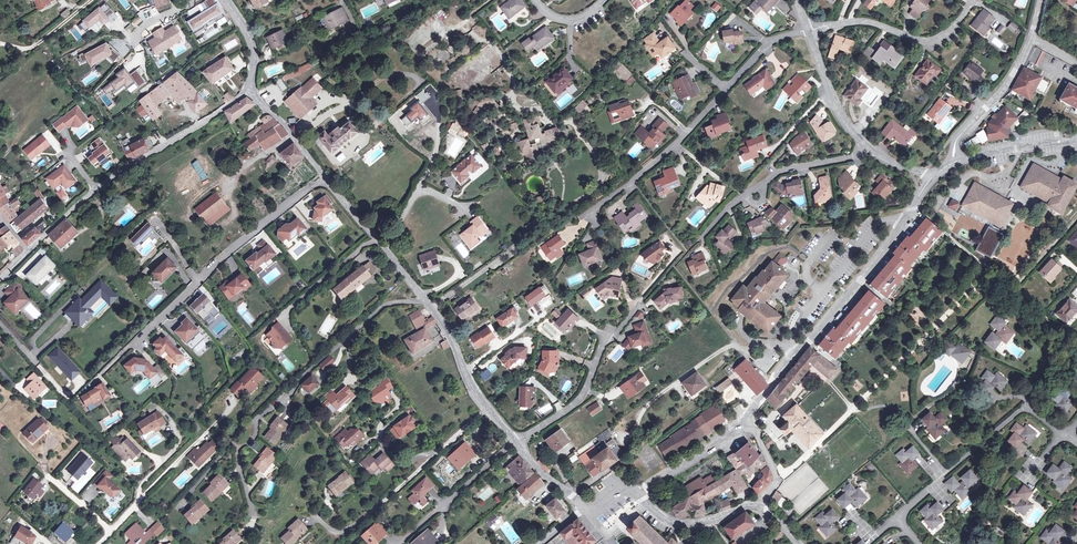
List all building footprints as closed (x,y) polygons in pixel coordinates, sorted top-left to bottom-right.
[(30,3),(35,0),(40,10),(51,4),(50,3),(55,0),(29,0),(30,3)] [(170,3),(168,0),(156,0),(154,1),(156,6),(157,9),(170,3)] [(204,1),(209,10),(198,17),(197,15),(187,21),(195,34),(205,28),(203,25),(215,17),(221,27),(231,21),(227,16),(224,18),(218,9),(222,7),(217,0),(206,0),(204,1)] [(521,0),(512,0),(501,8),(510,19),(526,6),(521,0)] [(649,2),(652,0),(631,0),(636,8),(648,0),(649,2)] [(682,25),(687,20),(685,18),(691,11),(690,10),(694,6),(687,0),(682,5),(681,4),(672,13),(676,17),(675,18),(682,25)] [(767,13),(773,6),(774,5),(778,0),(760,0),(759,1),(758,0),(756,0),(749,8),(759,17),(765,11),(767,13)] [(873,4),(877,0),(868,0),(865,5),(870,9),(874,5),(873,4)] [(911,7),(914,9),(920,14),(929,1),(931,2),(933,0),(916,0),(911,7)] [(105,3),(77,26),(80,30),(82,28),(85,32),(90,28),(90,27),(99,19),(100,20),(103,24),(109,20),(107,18),(114,13),(105,3)] [(773,6),(767,13),(768,14),(774,8),(783,16),(784,14),(774,5),(773,6)] [(323,18),(329,28),(333,26),(334,28),(348,21),(342,8),(323,18)] [(60,15),(63,18),(70,13),(67,9),(60,15)] [(916,19),(920,14),(914,9),(910,15),(916,19)] [(982,34),(988,27),(995,18),(984,10),(972,26),(982,34)] [(685,18),(687,20),(693,13),(691,11),(685,18)] [(140,16),(132,21),(134,26),(143,22),(140,16)] [(447,16),(443,20),(453,29),(456,26),(447,16)] [(100,20),(99,19),(90,27),(90,28),(100,20)] [(1018,27),(1012,23),(1008,27),(1014,32),(1018,27)] [(181,40),(173,27),(167,31),(168,33),(166,34),(162,28),(153,34),(157,39),(154,40),(154,39),(151,40),(154,44),(151,46),(157,54),(164,50),(163,49),(174,43),(175,43),(181,40)] [(554,38),(546,27),(530,39),(534,44),(535,46),(538,50),(554,38)] [(273,48),(288,41),(282,30),(268,37),(273,48)] [(740,36),(739,32),(733,33),(732,30),(723,32),(725,42),(730,41),(734,41),(735,44),(743,43),(742,36),(740,36)] [(653,35),(646,40),(652,47),(648,50),(653,57),(658,53),(662,58),(675,48),(667,38),(659,43),(653,35)] [(836,59),(837,54),(839,49),(851,52),(854,42),(836,37),(829,57),(836,59)] [(534,44),(530,39),(529,38),(523,43),(527,49),(534,44)] [(892,50),(893,48),(885,41),(876,53),(873,58),(880,63),(884,57),(890,62),(888,64),(894,68),(902,57),(895,51),(892,50)] [(106,45),(91,54),(89,51),(79,57),(82,64),(90,60),(92,64),(106,56),(108,57),(113,62),(120,55),(112,48),(109,52),(106,45)] [(876,53),(870,48),(865,55),(871,59),(873,58),(876,53)] [(1030,61),(1038,66),(1045,52),(1037,48),(1030,61)] [(106,56),(92,64),(95,69),(108,57),(106,56)] [(213,83),(221,76),(233,69),(226,58),(214,66),(213,65),(204,72),(208,78),(213,83)] [(632,75),(617,60),(613,65),(627,80),(632,75)] [(926,84),(935,73),(937,75),(940,70),(927,61),(916,76),(926,84)] [(310,63),(291,72),(293,76),(312,67),(310,63)] [(972,79),(971,80),(978,84),(983,78),(980,76),(983,71),(971,63),(964,72),(968,75),(972,79)] [(572,79),(564,68),(547,82),(555,92),(572,79)] [(138,88),(146,82),(136,69),(128,76),(123,70),(117,74),(119,77),(105,88),(106,90),(105,91),(106,93),(109,91),(112,94),(117,90),(117,89),(124,84),(128,88),(135,83),(138,88)] [(758,78),(755,80),(754,80),(746,86),(752,94),(760,88),(760,87),(763,85),(766,89),(774,83),(769,77),(770,76),(766,70),(757,77),(758,78)] [(808,71),(802,78),(807,82),(813,76),(808,71)] [(177,72),(169,78),(184,98),(196,112),(206,103),(192,87),(177,72)] [(293,76),(291,72),(283,76),(285,80),(293,76)] [(1030,76),(1022,72),(1012,90),(1030,99),(1041,78),(1032,73),(1030,76)] [(691,80),(689,75),(687,76),(673,83),(678,92),(680,91),(682,96),(687,94),(689,98),(695,96),(694,94),(699,92),(695,82),(693,84),(690,85),(688,82),(691,80)] [(807,82),(802,78),(799,75),(792,82),(795,84),(792,87),(789,84),(787,87),(788,88),(785,91),(788,94),(787,95),(791,98),(791,97),(797,103),(803,97),(797,91),(801,87),(806,91),(811,86),(807,82)] [(169,78),(147,94),(161,114),(162,115),(176,105),(175,104),(184,98),(169,78)] [(282,82),(278,84),(283,91),(287,88),(280,78),(282,82)] [(302,87),(285,101),(300,117),(316,103),(311,97),(321,88),(312,78),(306,84),(302,87)] [(857,106),(861,101),(859,99),(867,89),(856,80),(845,96),(857,106)] [(135,83),(128,88),(131,93),(138,88),(135,83)] [(1076,89),(1069,85),(1061,99),(1069,104),(1070,102),(1076,106),(1076,89)] [(229,101),(233,99),(228,93),(224,97),(229,102),(229,101)] [(161,114),(147,94),(139,100),(143,105),(139,108),(143,115),(148,112),(153,120),(161,114)] [(255,104),(247,98),(226,112),(231,121),(255,104)] [(489,105),(490,103),(484,99),(480,104),(478,102),(472,109),(477,113),(479,111),(476,109),(479,105),(485,110),(489,105)] [(939,123),(945,116),(951,107),(940,99),(928,115),(939,123)] [(1061,99),(1059,102),(1075,111),(1076,108),(1076,107),(1076,106),(1070,102),(1069,104),(1061,99)] [(578,113),(587,104),(583,100),(574,109),(578,113)] [(628,105),(627,102),(619,105),(619,103),(609,107),(612,113),(617,112),(623,119),(630,117),(628,113),(632,111),(630,104),(628,105)] [(994,119),(1005,108),(1001,104),(991,115),(994,119)] [(479,111),(477,113),(480,116),(482,114),(483,114),(486,111),(485,110),(479,105),(476,109),(479,111)] [(77,106),(54,124),(60,131),(67,125),(80,126),(88,120),(77,106)] [(1007,129),(1017,118),(1012,113),(1006,107),(1005,108),(994,119),(989,123),(990,128),(992,140),(1008,137),(1007,129)] [(1013,123),(1018,127),(1029,115),(1025,111),(1013,123)] [(617,112),(612,113),(609,114),(612,123),(623,119),(617,112)] [(710,134),(712,138),(718,136),(718,134),(730,129),(727,122),(729,121),(726,113),(718,115),(718,116),(717,116),(717,117),(717,118),(718,120),(712,122),(713,125),(706,128),(709,135),(710,134)] [(263,132),(252,140),(245,145),(250,151),(260,143),(265,150),(280,140),(281,138),(282,139),(288,135),(284,128),(283,128),(279,125),(279,124),(273,118),(270,115),(268,116),(267,115),(266,116),(269,120),(266,123),(261,126),(264,131),(266,135),(265,135),(263,132)] [(536,116),(522,121),(524,126),(525,125),(526,128),(524,128),(525,130),(527,130),(528,135),(527,136),(528,139),(525,140),(524,137),(519,139),(518,137),(516,138),(515,140),(515,143),(517,142),(519,148),(522,155),(531,152),(532,155),(533,155),(534,156),(535,157),(537,156),(538,155),(537,153),(540,153),(537,146),(542,144),(542,145),(551,143),(550,140),(558,138),(555,128),(545,131),(541,132),(540,128),(536,116)] [(825,137),(828,138),(834,135),(835,131),(830,123),(828,123),(824,126),(824,127),(821,129),(819,125),(822,121),(816,116),(811,123),(820,136),(822,135),(824,135),(825,137)] [(459,117),(456,123),(462,127),(464,124),(459,117)] [(655,140),(657,142),(659,143),(665,136),(661,133),(668,125),(660,118),(652,128),(653,129),(649,134),(648,132),(644,129),(638,136),(650,146),(655,140)] [(892,120),(882,133),(890,140),(894,134),(897,136),(896,138),(905,145),(912,136),(913,137),(916,134),(905,126),(903,129),(892,120)] [(524,126),(522,121),(512,124),(515,131),(524,128),(526,128),(525,125),(524,126)] [(332,133),(330,131),(327,133),(325,131),(318,137),(332,154),(358,132),(349,122),(340,129),(339,127),(334,131),(332,133)] [(456,123),(455,125),(459,127),(457,131),(465,135),(467,130),(462,127),(456,123)] [(298,135),(300,133),(294,125),(291,127),(290,128),(296,136),(298,135)] [(264,131),(261,126),(249,135),(251,139),(252,140),(263,132),(264,131)] [(635,134),(638,136),(644,129),(641,127),(635,134)] [(48,129),(43,132),(50,142),(55,138),(48,129)] [(798,148),(800,151),(812,144),(805,133),(797,138),(791,144),(795,150),(798,148)] [(43,136),(25,150),(32,159),(50,145),(43,136)] [(745,154),(747,159),(753,157),(753,159),(758,157),(757,152),(755,152),(755,150),(766,146),(763,136),(747,142),(748,146),(740,149),(743,155),(745,154)] [(99,138),(92,144),(96,149),(92,152),(93,154),(88,158),(93,164),(99,160),(100,162),(107,157),(105,155),(109,151),(99,138)] [(128,139),(120,143),(130,161),(149,150),(143,139),(131,145),(128,139)] [(295,143),(281,154),(291,167),(304,157),(295,143)] [(468,155),(461,161),(461,162),(453,168),(463,180),(471,174),(470,172),(475,167),(477,169),(484,162),(483,160),(477,153),(475,151),(468,156),(468,155)] [(479,151),(477,153),(483,160),(485,158),(486,156),(481,151),(479,151)] [(336,157),(340,162),(346,157),(343,152),(336,157)] [(268,166),(277,161),(274,155),(265,159),(268,166)] [(201,156),(185,169),(188,173),(205,160),(201,156)] [(1050,203),(1048,206),(1061,213),(1076,185),(1076,184),(1064,177),(1062,180),(1034,164),(1022,187),(1050,203)] [(64,165),(46,178),(53,188),(62,182),(66,187),(76,181),(64,165)] [(663,189),(665,193),(671,190),(671,189),(680,185),(673,168),(664,172),(665,175),(666,178),(662,180),(661,179),(655,182),(659,191),(663,189)] [(518,170),(511,172),(507,173),(509,178),(514,183),(512,176),(519,174),(518,170)] [(852,194),(853,196),(858,191),(856,189),(859,186),(854,182),(853,182),(850,180),(852,177),(846,172),(839,180),(841,187),(845,192),(844,193),(849,197),(852,194)] [(881,175),(879,178),(886,183),(888,180),(881,175)] [(821,190),(819,190),(814,196),(816,202),(818,199),(825,202),(831,195),(827,177),(820,178),(819,180),(821,190)] [(872,193),(875,195),(878,192),(880,194),(884,198),(895,185),(889,179),(888,180),(886,183),(879,178),(876,181),(880,184),(872,193)] [(784,194),(786,196),(788,193),(793,193),(797,195),(803,194),(800,180),(792,181),(793,183),(784,185),(783,186),(776,193),(779,195),(783,191),(785,192),(784,194)] [(771,187),(776,193),(783,186),(777,181),(771,187)] [(963,205),(1001,226),(1013,204),(975,183),(963,205)] [(706,192),(704,190),(697,197),(703,203),(704,202),(710,207),(716,200),(714,199),(715,195),(722,196),(725,187),(711,184),(710,187),(706,192)] [(2,213),(7,220),(8,222),(9,221),(11,224),(11,225),(18,233),(47,208),(44,203),(41,200),(40,200),(18,218),(12,208),(19,203),(16,198),(9,203),(4,193),(8,191),(5,186),(2,188),(0,185),(0,210),(2,213)] [(229,209),(225,204),(217,193),(196,210),(208,226),(229,209)] [(330,202),(326,197),(317,203),(319,205),(315,209),(316,211),(315,213),(313,220),(321,222),(322,217),(332,210),(329,205),(328,203),(330,202)] [(952,198),(947,206),(956,211),(960,203),(952,198)] [(536,208),(542,207),(541,200),(534,201),(536,208)] [(765,212),(781,227),(785,223),(787,225),(792,219),(791,218),(794,215),(782,205),(777,210),(780,212),(778,214),(776,212),(772,208),(765,212)] [(640,206),(635,210),(630,214),(630,215),(627,218),(623,212),(614,218),(624,231),(628,228),(632,225),(634,228),(641,223),(640,222),(647,216),(640,206)] [(483,227),(485,226),(478,217),(470,222),(473,225),(461,235),(466,242),(470,239),(475,246),(480,242),(477,238),(481,235),(482,236),(487,233),(483,227)] [(752,232),(755,230),(757,234),(764,230),(763,228),(771,225),(762,217),(748,223),(752,232)] [(285,226),(278,231),(278,236),(282,242),(286,238),(288,240),(293,236),(294,237),(297,234),(298,235),(302,232),(302,233),(306,230),(298,219),(288,227),(287,226),(287,225),(286,225),(285,226)] [(885,297),(910,267),(908,265),(922,248),(924,250),(941,230),(928,219),(911,239),(909,237),(895,254),(896,256),(872,286),(885,297)] [(44,220),(38,225),(42,230),(48,225),(44,220)] [(46,244),(52,238),(60,247),(77,231),(67,220),(50,236),(45,242),(46,244)] [(531,222),(525,226),(529,231),(535,227),(531,222)] [(160,236),(148,224),(131,241),(136,246),(142,240),(144,242),(149,237),(152,240),(155,238),(156,239),(160,236)] [(726,248),(729,250),(733,245),(728,240),(726,238),(728,236),(730,238),(736,231),(729,225),(723,232),(722,231),(716,236),(720,240),(716,244),(722,250),(724,251),(726,248)] [(989,226),(976,250),(988,256),(1001,232),(989,226)] [(11,243),(15,248),(12,250),(17,257),(22,252),(23,250),(17,241),(11,233),(10,232),(6,227),(0,230),(0,250),(11,243)] [(42,234),(36,228),(23,239),(29,246),(42,234)] [(1076,248),(1076,232),(1069,241),(1076,248)] [(559,235),(547,243),(548,245),(543,249),(548,256),(550,255),(552,258),(556,256),(557,258),(563,253),(561,250),(559,251),(558,249),(565,244),(559,235)] [(471,249),(475,246),(470,239),(466,242),(471,249)] [(590,250),(580,255),(585,266),(601,259),(597,248),(600,247),(597,240),(587,244),(590,250)] [(656,258),(659,256),(664,253),(661,249),(664,247),(660,241),(651,247),(651,249),(649,248),(643,253),(644,256),(645,259),(651,261),(655,258),(656,258)] [(259,247),(262,251),(268,246),(265,242),(259,247)] [(270,259),(275,255),(268,246),(262,251),(257,255),(255,257),(253,256),(246,261),(253,270),(259,265),(258,264),(263,260),(264,261),(269,258),(270,259)] [(430,265),(431,268),(439,265),(435,251),(420,256),(424,267),(430,265)] [(693,260),(688,263),(693,275),(699,273),(699,272),(707,269),(703,261),(705,260),(702,253),(692,258),(693,260)] [(768,267),(766,270),(765,270),(758,278),(757,277),(747,289),(744,286),(733,300),(734,301),(733,303),(737,307),(739,309),(738,310),(746,316),(750,320),(751,318),(764,328),(765,328),(769,331),(772,327),(773,326),(773,325),(776,321),(776,322),(780,318),(776,314),(777,313),(764,303),(765,303),(763,301),(769,294),(770,295),(776,287),(777,288),(784,280),(783,279),(787,274),(782,270),(782,268),(780,267),(780,264),(785,258),(780,254),(769,268),(768,267)] [(36,285),(38,282),(37,281),(49,270),(48,269),(50,267),(52,269),(55,266),(45,257),(26,276),(36,285)] [(260,267),(270,259),(269,258),(264,261),(263,260),(258,264),(259,265),(260,267)] [(177,268),(168,259),(148,279),(150,280),(154,276),(154,281),(163,281),(177,268)] [(1040,272),(1049,281),(1060,268),(1051,260),(1040,272)] [(370,262),(363,268),(370,277),(377,271),(370,262)] [(38,282),(39,283),(53,269),(52,269),(50,267),(48,269),(49,270),(37,281),(38,282)] [(370,277),(363,268),(363,267),(335,290),(342,300),(370,277)] [(232,294),(235,294),(242,288),(244,291),(250,286),(241,275),(230,285),(227,282),(220,288),(227,297),(232,294)] [(609,294),(618,296),(622,279),(613,277),(612,282),(607,281),(597,289),(604,298),(609,294)] [(101,281),(97,285),(103,292),(107,288),(108,287),(101,281)] [(14,313),(27,300),(18,291),(19,290),(13,284),(6,291),(12,297),(5,303),(14,313)] [(118,298),(107,288),(103,292),(97,285),(76,306),(74,304),(65,313),(66,314),(64,316),(69,321),(73,318),(77,323),(80,326),(91,315),(88,312),(86,310),(101,294),(111,304),(118,298)] [(550,294),(544,285),(527,297),(537,312),(542,309),(536,301),(545,295),(546,297),(550,294)] [(668,302),(673,301),(673,299),(683,297),(680,287),(671,289),(671,288),(667,289),(667,291),(665,292),(654,301),(661,308),(668,302)] [(834,357),(848,340),(850,342),(884,303),(870,291),(837,331),(835,329),(820,346),(834,357)] [(205,297),(203,295),(197,300),(196,299),(194,301),(195,302),(190,307),(196,314),(197,313),(202,319),(209,313),(210,315),(215,311),(208,303),(210,302),(205,297)] [(463,319),(478,308),(471,298),(456,309),(463,319)] [(1066,323),(1076,311),(1076,307),(1069,300),(1056,314),(1066,323)] [(551,313),(557,319),(562,313),(556,308),(551,313)] [(502,327),(517,317),(512,309),(497,319),(502,327)] [(564,330),(571,328),(579,319),(569,310),(557,323),(564,330)] [(635,316),(640,320),(644,314),(639,310),(635,316)] [(415,326),(423,321),(424,321),(419,311),(409,316),(415,326)] [(1006,339),(1008,340),(1014,333),(1003,325),(1005,322),(997,316),(991,324),(999,330),(995,335),(992,333),(985,342),(994,349),(1001,340),(1004,341),(1006,339)] [(424,323),(424,324),(427,328),(436,322),(433,317),(428,320),(427,318),(425,320),(426,321),(424,323)] [(199,332),(204,338),(209,335),(199,324),(195,328),(187,319),(182,323),(183,325),(175,332),(186,344),(191,340),(188,337),(192,334),(194,336),(199,332)] [(645,344),(651,342),(644,322),(634,325),(636,331),(637,331),(638,333),(636,334),(628,337),(629,339),(627,340),(623,344),(628,350),(631,346),(632,347),(641,344),(645,343),(645,344)] [(283,344),(286,344),(292,339),(289,336),(288,335),(286,336),(284,334),(286,332),(281,326),(277,330),(275,328),(273,330),(267,335),(272,342),(272,346),(271,347),(273,349),(273,348),(280,349),(280,346),(283,344)] [(480,331),(471,337),(478,347),(486,341),(487,342),(495,336),(488,326),(480,332),(480,331)] [(425,328),(404,340),(413,354),(433,341),(425,328)] [(191,340),(186,344),(192,350),(204,338),(199,332),(194,336),(192,334),(188,337),(191,340)] [(204,338),(209,343),(213,339),(209,335),(204,338)] [(160,339),(154,344),(157,348),(156,349),(155,351),(160,356),(165,351),(175,361),(182,355),(165,338),(162,341),(160,339)] [(450,346),(447,340),(441,344),(444,349),(450,346)] [(961,360),(969,350),(959,343),(955,347),(947,341),(945,343),(941,349),(949,356),(950,354),(952,353),(961,360)] [(515,361),(516,362),(521,358),(525,358),(526,348),(514,347),(513,348),(511,348),(509,350),(508,352),(501,358),(507,367),(515,361)] [(801,359),(767,399),(767,400),(775,407),(812,364),(828,377),(836,369),(810,347),(801,359)] [(79,372),(57,349),(50,356),(68,376),(67,377),(69,380),(71,378),(72,379),(79,372)] [(952,353),(950,354),(962,363),(970,351),(969,350),(961,360),(952,353)] [(165,351),(160,356),(174,370),(176,368),(184,361),(186,359),(182,355),(175,361),(165,351)] [(546,370),(549,372),(555,371),(556,367),(557,367),(559,363),(558,363),(558,351),(544,351),(544,360),(543,360),(538,369),(542,371),(546,370)] [(334,362),(329,357),(319,366),(324,371),(334,362)] [(143,372),(149,379),(156,373),(162,380),(163,381),(167,377),(157,364),(152,368),(147,362),(146,364),(144,364),(145,360),(141,360),(137,359),(135,361),(134,359),(124,366),(130,374),(135,371),(143,372)] [(735,369),(737,371),(739,370),(759,393),(768,385),(745,360),(735,369)] [(249,391),(256,384),(262,378),(253,369),(238,385),(237,384),(231,390),(238,396),(246,388),(249,391)] [(487,369),(480,374),(484,379),(490,374),(487,369)] [(1002,381),(1004,378),(997,372),(994,376),(987,370),(982,378),(985,381),(979,389),(987,395),(993,387),(994,386),(995,387),(995,388),(999,391),(1006,383),(1002,381)] [(644,377),(641,372),(620,387),(624,392),(627,390),(632,396),(645,386),(642,382),(641,380),(644,377)] [(692,395),(706,385),(697,372),(683,383),(692,395)] [(41,390),(42,391),(46,387),(33,373),(27,379),(30,383),(24,389),(33,399),(37,395),(37,394),(41,390)] [(313,378),(315,376),(312,373),(306,379),(308,380),(302,386),(309,393),(319,384),(316,381),(313,378)] [(373,395),(374,397),(372,399),(375,403),(380,404),(385,400),(386,402),(389,400),(390,395),(386,389),(391,386),(386,378),(374,387),(376,389),(373,391),(373,395)] [(719,393),(733,383),(729,379),(716,388),(719,393)] [(95,389),(82,397),(87,406),(93,402),(94,403),(97,401),(99,400),(102,398),(103,400),(110,396),(112,400),(118,397),(111,387),(102,384),(95,389)] [(257,386),(256,384),(249,391),(251,393),(257,386)] [(1066,399),(1067,398),(1072,391),(1065,385),(1059,392),(1056,390),(1051,397),(1057,402),(1055,405),(1063,411),(1066,408),(1068,409),(1073,402),(1069,399),(1068,401),(1066,399)] [(517,402),(521,406),(530,406),(533,401),(534,401),(535,399),(534,398),(535,387),(521,387),(520,399),(517,402)] [(342,406),(343,407),(347,403),(346,402),(350,399),(342,391),(338,394),(339,395),(337,397),(331,390),(325,396),(328,400),(331,403),(337,410),(342,406)] [(554,403),(557,411),(562,409),(560,401),(554,403)] [(597,403),(588,409),(593,416),(602,410),(597,403)] [(687,444),(710,430),(709,428),(719,422),(720,424),(725,421),(721,413),(715,403),(713,404),(714,406),(700,415),(701,416),(691,422),(692,423),(672,436),(673,437),(659,446),(666,457),(671,454),(670,452),(678,447),(680,449),(687,444)] [(785,414),(790,420),(789,422),(788,421),(779,429),(785,435),(791,429),(808,447),(822,433),(796,404),(785,414)] [(141,429),(144,434),(152,429),(155,432),(160,429),(158,427),(164,423),(157,412),(138,424),(141,429)] [(940,431),(943,428),(940,425),(947,419),(941,412),(934,418),(930,413),(922,419),(928,427),(929,428),(930,427),(931,428),(928,431),(935,439),(941,433),(940,431)] [(394,428),(400,436),(401,437),(415,428),(412,424),(414,422),(410,416),(394,427),(394,428)] [(281,433),(287,425),(277,417),(271,425),(272,427),(264,437),(274,445),(281,437),(279,435),(281,432),(281,433)] [(46,434),(47,434),(49,431),(39,420),(24,434),(32,442),(44,432),(46,434)] [(1032,435),(1035,431),(1026,425),(1023,428),(1016,423),(1010,430),(1014,433),(1008,441),(1016,447),(1023,439),(1023,438),(1025,439),(1024,440),(1028,444),(1034,436),(1032,435)] [(290,427),(287,425),(281,433),(281,432),(279,435),(281,437),(290,427)] [(400,436),(394,428),(391,430),(397,438),(400,436)] [(604,445),(606,444),(604,441),(612,435),(608,429),(596,437),(599,442),(594,446),(595,447),(594,447),(597,451),(604,446),(605,446),(604,445)] [(349,434),(348,433),(345,430),(335,438),(344,448),(347,445),(348,446),(354,440),(356,443),(364,436),(358,430),(357,432),(353,430),(352,431),(349,434)] [(555,451),(568,441),(560,430),(547,440),(555,451)] [(711,432),(710,430),(687,444),(689,446),(711,432)] [(115,445),(119,440),(115,436),(110,440),(115,445)] [(766,448),(773,443),(769,437),(764,441),(766,448)] [(133,453),(137,450),(128,440),(126,440),(125,441),(122,438),(119,440),(115,445),(112,447),(125,461),(129,457),(132,460),(136,456),(133,453)] [(593,476),(600,470),(601,471),(609,465),(624,455),(621,452),(613,439),(604,445),(605,446),(604,446),(597,451),(594,447),(580,457),(593,476)] [(347,445),(344,448),(346,452),(356,443),(354,440),(348,446),(347,445)] [(193,457),(201,465),(218,448),(212,441),(209,445),(207,443),(198,452),(195,449),(187,456),(191,460),(193,457)] [(455,452),(448,458),(455,465),(471,450),(465,443),(459,449),(458,447),(454,451),(455,452)] [(750,469),(754,472),(765,461),(761,453),(759,456),(748,443),(728,460),(736,469),(737,469),(741,466),(745,464),(748,467),(750,469)] [(911,461),(912,459),(913,458),(919,454),(912,446),(906,452),(903,449),(896,455),(902,462),(899,464),(904,470),(906,469),(909,472),(917,465),(913,461),(912,462),(911,461)] [(271,464),(272,463),(277,457),(267,448),(262,454),(263,454),(253,466),(261,472),(267,465),(266,464),(269,462),(271,464)] [(369,467),(374,472),(379,467),(382,469),(384,467),(388,471),(394,466),(383,454),(375,461),(369,455),(360,462),(367,469),(369,467)] [(82,455),(68,471),(78,479),(92,463),(82,455)] [(520,471),(527,478),(533,472),(519,456),(505,469),(509,473),(509,472),(514,477),(520,471)] [(193,457),(191,460),(198,468),(201,465),(193,457)] [(537,462),(545,472),(548,469),(540,460),(537,462)] [(275,466),(272,463),(271,464),(269,462),(266,464),(267,465),(261,472),(263,474),(266,477),(275,466)] [(1047,472),(1054,478),(1055,478),(1056,477),(1057,478),(1054,482),(1064,489),(1069,482),(1067,481),(1070,477),(1066,474),(1072,467),(1064,462),(1059,469),(1053,464),(1047,472)] [(741,466),(737,469),(741,474),(745,471),(750,469),(748,467),(745,464),(741,466)] [(260,471),(253,466),(248,472),(255,477),(260,471)] [(765,474),(763,476),(754,488),(758,494),(760,493),(769,483),(771,480),(771,478),(771,475),(771,474),(768,466),(762,471),(763,472),(765,474)] [(968,491),(971,488),(969,486),(977,478),(970,469),(961,477),(964,480),(959,484),(952,476),(944,483),(951,491),(954,489),(955,487),(957,489),(955,491),(963,499),(969,493),(968,491)] [(715,482),(711,475),(703,480),(701,477),(682,489),(689,498),(671,509),(672,511),(673,510),(677,516),(693,514),(704,512),(702,499),(707,497),(712,495),(719,512),(723,511),(720,503),(717,493),(729,485),(732,483),(738,492),(745,487),(735,470),(715,482)] [(106,471),(95,483),(110,496),(115,496),(119,491),(107,481),(111,476),(106,471)] [(520,471),(514,477),(520,484),(527,478),(520,471)] [(344,486),(346,489),(354,483),(345,472),(336,479),(336,480),(328,486),(330,489),(335,495),(341,489),(341,488),(344,486)] [(522,500),(525,498),(526,499),(543,484),(543,483),(535,473),(518,489),(521,492),(518,495),(522,500)] [(220,491),(227,483),(223,478),(219,474),(211,482),(213,483),(203,493),(212,502),(220,494),(218,491),(219,490),(220,491)] [(414,505),(419,500),(420,501),(419,504),(422,507),(427,502),(422,497),(433,487),(425,478),(412,491),(414,493),(408,499),(414,505)] [(31,505),(35,500),(33,498),(36,495),(39,497),(43,492),(40,490),(42,486),(34,479),(24,492),(29,496),(26,500),(31,505)] [(229,485),(227,483),(220,491),(219,490),(218,491),(220,494),(229,485)] [(862,497),(864,495),(858,488),(855,490),(849,483),(842,489),(845,493),(837,499),(844,507),(852,501),(853,500),(854,501),(853,502),(857,506),(864,500),(862,497)] [(1025,501),(1026,500),(1032,491),(1029,490),(1024,485),(1018,493),(1014,491),(1008,498),(1016,504),(1013,507),(1022,513),(1024,510),(1026,511),(1032,504),(1027,501),(1027,502),(1025,501)] [(341,489),(335,495),(336,497),(346,489),(344,486),(341,488),(341,489)] [(779,497),(774,493),(769,500),(775,503),(779,497)] [(498,494),(493,498),(498,503),(503,499),(498,494)] [(569,516),(566,511),(556,498),(547,505),(557,518),(561,523),(569,516)] [(199,514),(202,517),(209,510),(200,500),(194,505),(195,506),(184,516),(190,523),(197,517),(196,516),(199,514)] [(728,500),(720,503),(723,511),(731,507),(728,500)] [(845,508),(849,512),(855,506),(851,502),(845,508)] [(935,516),(936,515),(943,509),(937,502),(930,507),(928,504),(920,510),(926,517),(924,519),(929,526),(931,524),(934,527),(942,521),(938,517),(937,517),(935,516)] [(830,523),(831,522),(834,520),(838,516),(831,509),(824,515),(822,512),(815,518),(821,525),(818,527),(823,533),(825,531),(828,534),(836,528),(832,524),(831,525),(830,523)] [(746,512),(725,527),(733,538),(754,523),(746,512)] [(197,517),(190,523),(192,525),(202,517),(199,514),(196,516),(197,517)] [(788,520),(792,524),(797,520),(793,516),(788,520)] [(631,533),(642,543),(677,543),(672,539),(668,543),(640,517),(628,527),(632,532),(631,533)] [(597,540),(588,530),(579,518),(560,533),(566,540),(570,543),(592,543),(597,540)] [(289,527),(291,530),(290,531),(281,539),(285,543),(294,543),(298,540),(295,537),(297,535),(299,536),(307,529),(298,519),(289,527)] [(67,527),(63,524),(54,534),(58,538),(60,536),(65,541),(73,533),(67,527)] [(131,542),(129,543),(144,543),(154,534),(150,531),(146,534),(136,524),(126,533),(133,540),(131,542)] [(157,524),(151,530),(157,537),(163,531),(157,524)] [(362,537),(369,543),(375,543),(386,534),(377,524),(362,537)] [(1058,539),(1064,531),(1055,524),(1049,533),(1046,530),(1040,537),(1048,543),(1047,543),(1063,543),(1064,543),(1059,540),(1058,541),(1057,540),(1058,539)] [(21,527),(15,538),(25,543),(26,541),(31,543),(35,537),(30,534),(31,533),(21,527)] [(309,531),(307,529),(299,536),(297,535),(295,537),(298,540),(309,531)] [(239,538),(233,531),(225,538),(226,539),(220,543),(231,543),(232,543),(233,543),(239,538)] [(412,543),(413,543),(431,543),(435,541),(427,531),(412,543)] [(774,536),(777,540),(784,535),(781,531),(774,536)] [(133,540),(126,533),(125,535),(131,542),(133,540)]
